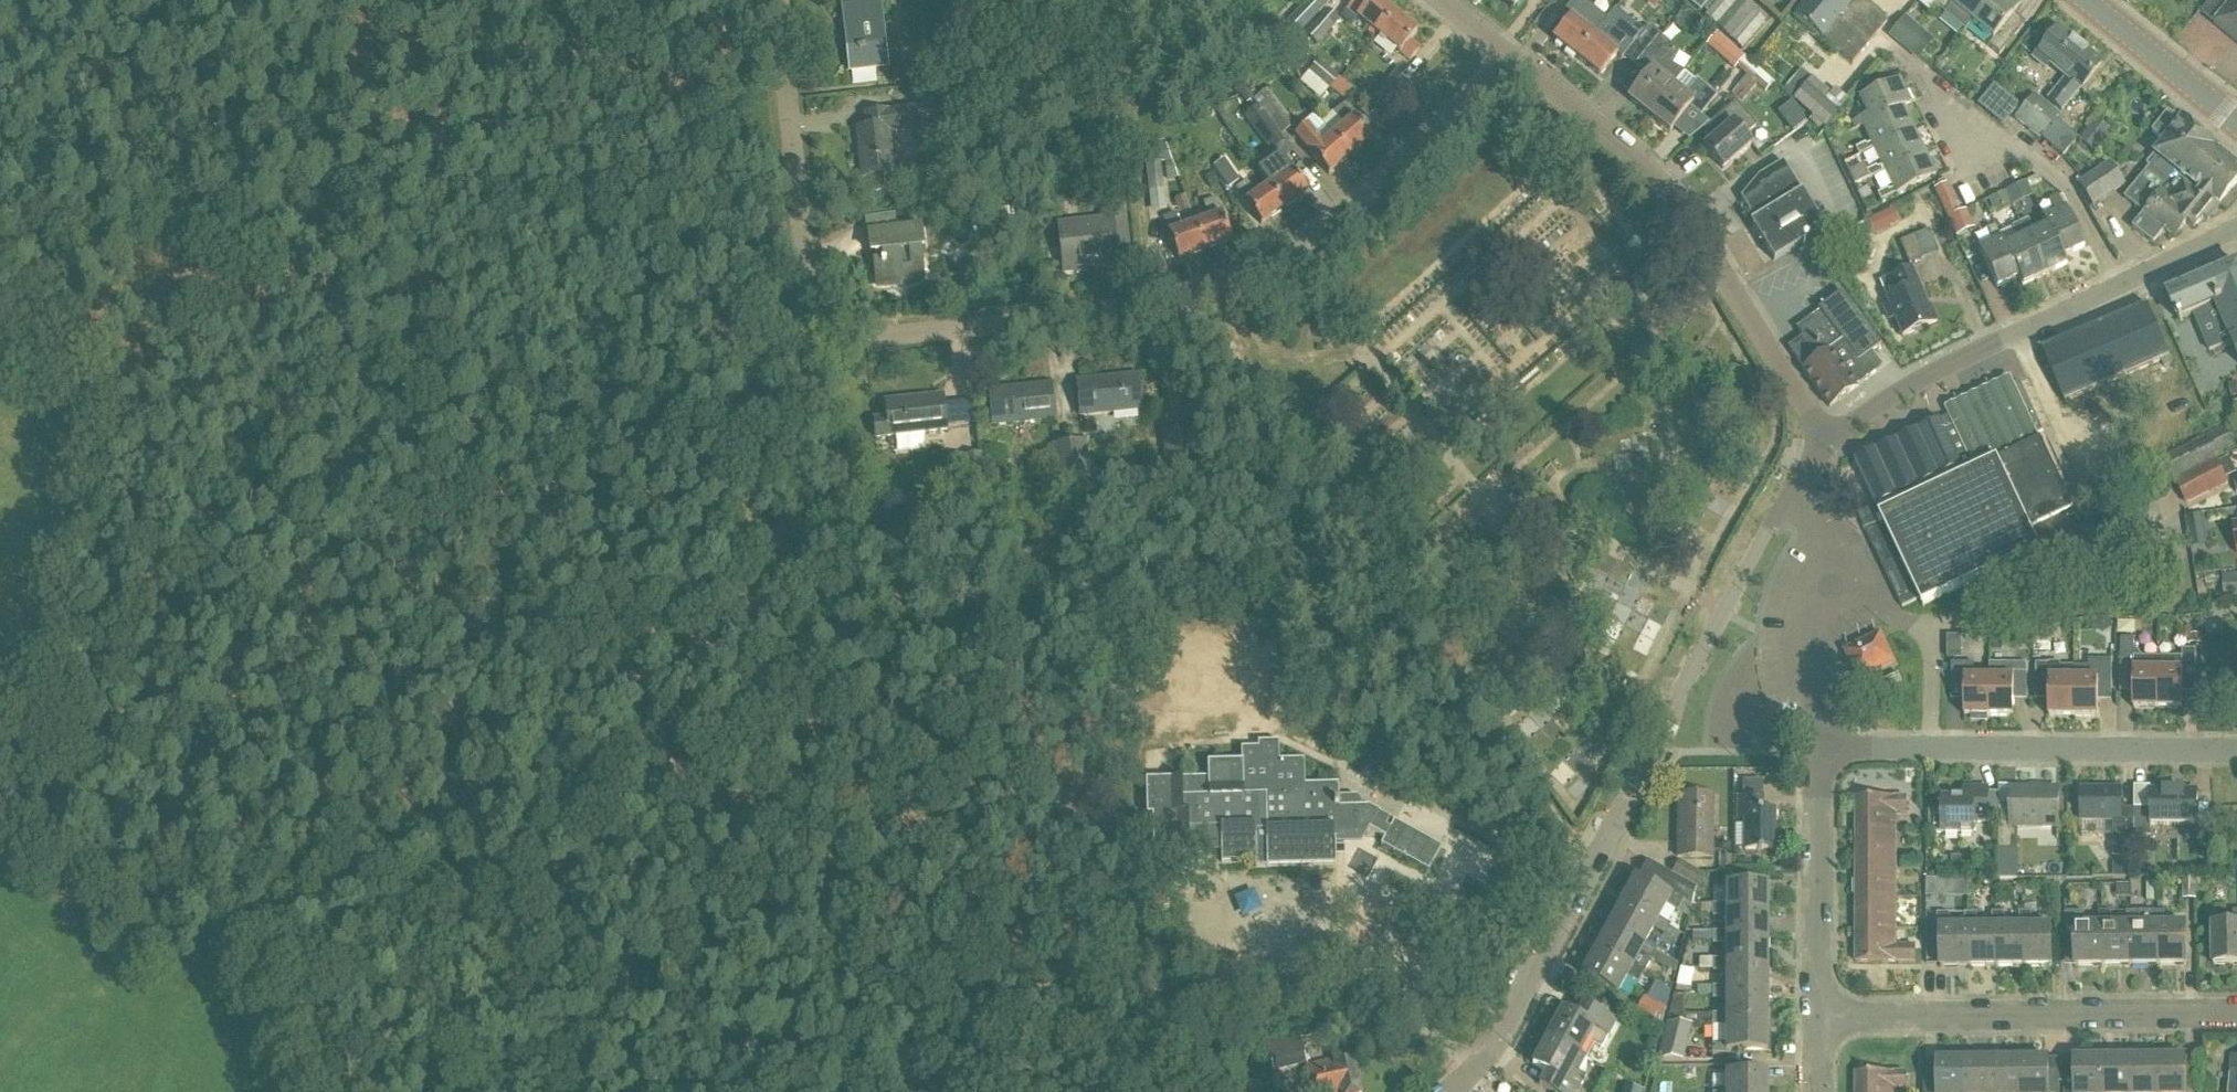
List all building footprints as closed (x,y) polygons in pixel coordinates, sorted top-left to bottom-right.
[(850,73),(888,68),(880,1),(879,1),(879,0),(847,0),(848,5),(842,5),(850,73)] [(1293,40),(1301,31),(1325,7),(1333,0),(1309,0),(1281,28),(1293,40)] [(1395,15),(1376,0),(1372,0),(1367,6),(1360,0),(1355,0),(1347,10),(1379,36),(1395,15)] [(1513,9),(1521,0),(1502,0),(1513,9)] [(1700,11),(1710,0),(1686,0),(1700,11)] [(1704,16),(1742,49),(1765,22),(1740,0),(1719,0),(1704,16)] [(1822,41),(1856,0),(1806,0),(1793,16),(1822,41)] [(1852,66),(1869,45),(1887,23),(1859,0),(1856,0),(1822,41),(1852,66)] [(1972,23),(1990,0),(1936,0),(1933,3),(1945,12),(1943,14),(1965,31),(1972,23)] [(1998,57),(2025,24),(2013,15),(2021,6),(2013,0),(1990,0),(1972,23),(1992,39),(1987,47),(1998,57)] [(2214,15),(2231,29),(2236,22),(2236,0),(2227,0),(2214,15)] [(1553,40),(1576,59),(1594,37),(1593,37),(1586,31),(1598,16),(1584,5),(1572,20),(1570,18),(1553,40)] [(1325,7),(1301,31),(1318,46),(1340,21),(1325,7)] [(1576,59),(1600,78),(1617,56),(1625,62),(1646,34),(1615,9),(1593,37),(1594,37),(1576,59)] [(1399,55),(1409,63),(1420,49),(1410,42),(1417,33),(1395,15),(1379,36),(1400,54),(1399,55)] [(1904,18),(1889,35),(1908,51),(1923,33),(1904,18)] [(2046,100),(2062,113),(2101,64),(2057,28),(2036,55),(2035,54),(2030,59),(2045,71),(2049,66),(2064,78),(2046,100)] [(1931,57),(1943,41),(1928,30),(1917,47),(1931,57)] [(1723,52),(1739,68),(1746,60),(1730,44),(1717,33),(1707,44),(1720,55),(1723,52)] [(1628,100),(1649,117),(1672,87),(1660,78),(1679,53),(1659,37),(1635,68),(1646,77),(1628,100)] [(2029,38),(2023,45),(2031,52),(2037,44),(2029,38)] [(1798,69),(1800,70),(1782,91),(1824,129),(1844,106),(1816,82),(1830,65),(1828,63),(1813,50),(1798,69)] [(1314,62),(1310,59),(1296,74),(1301,82),(1309,74),(1314,78),(1330,91),(1330,90),(1342,100),(1351,90),(1352,89),(1344,83),(1339,79),(1324,66),(1316,60),(1314,62)] [(1369,103),(1384,115),(1413,81),(1398,68),(1378,92),(1369,103)] [(1755,68),(1747,77),(1753,82),(1757,85),(1765,93),(1773,84),(1755,68)] [(1739,87),(1738,88),(1744,92),(1753,82),(1747,77),(1738,87),(1739,87)] [(1902,107),(1902,108),(1910,104),(1898,80),(1859,99),(1867,115),(1851,123),(1855,130),(1862,126),(1902,107)] [(1649,117),(1670,133),(1688,110),(1699,119),(1717,97),(1697,81),(1684,97),(1672,87),(1649,117)] [(1256,106),(1282,138),(1296,127),(1270,94),(1268,91),(1253,102),(1255,105),(1256,106)] [(2002,91),(1994,101),(2011,116),(2019,105),(2002,91)] [(2021,124),(2028,130),(2048,106),(2034,95),(2014,119),(2021,124)] [(1704,149),(1723,171),(1751,147),(1744,138),(1756,128),(1735,103),(1706,128),(1716,139),(1704,149)] [(1332,137),(1350,158),(1372,139),(1354,118),(1343,105),(1332,114),(1344,127),(1332,137)] [(870,178),(872,195),(897,192),(895,174),(894,175),(889,133),(915,130),(917,142),(941,139),(938,106),(863,115),(865,129),(856,130),(862,179),(870,178)] [(1282,138),(1256,106),(1244,115),(1273,151),(1284,142),(1282,138)] [(2028,130),(2040,139),(2054,122),(2060,115),(2048,106),(2028,130)] [(1913,130),(1902,108),(1902,107),(1862,126),(1871,144),(1866,146),(1865,145),(1855,149),(1858,156),(1873,149),(1913,130)] [(2153,246),(2164,232),(2173,240),(2185,225),(2192,231),(2203,218),(2207,222),(2219,207),(2217,207),(2236,182),(2236,171),(2211,150),(2212,149),(2179,122),(2178,123),(2167,114),(2151,134),(2162,143),(2152,155),(2153,156),(2146,165),(2150,168),(2135,186),(2123,200),(2143,215),(2132,229),(2153,246)] [(2078,141),(2093,152),(2110,129),(2095,118),(2078,141)] [(1350,158),(1332,137),(1325,129),(1317,136),(1307,125),(1295,136),(1300,142),(1310,155),(1328,176),(1350,158)] [(1885,172),(1924,153),(1913,130),(1873,149),(1882,167),(1877,169),(1876,167),(1866,172),(1869,179),(1884,172),(1885,172)] [(1168,148),(1144,153),(1148,192),(1163,190),(1160,165),(1165,164),(1167,178),(1177,177),(1169,153),(1168,148)] [(1877,195),(1880,202),(1895,194),(1896,195),(1935,176),(1924,153),(1885,172),(1893,189),(1888,192),(1887,190),(1877,195)] [(1269,187),(1284,210),(1308,194),(1292,171),(1281,156),(1258,172),(1269,187)] [(2076,185),(2092,209),(2125,186),(2108,162),(2076,185)] [(1750,224),(1773,262),(1825,231),(1801,192),(1801,193),(1782,163),(1766,173),(1767,176),(1760,181),(1758,178),(1740,199),(1754,221),(1750,224)] [(1233,173),(1223,181),(1229,189),(1239,182),(1233,173)] [(1210,189),(1219,185),(1213,174),(1205,179),(1210,189)] [(2045,190),(2039,177),(2027,183),(2033,195),(2045,190)] [(1235,189),(1261,226),(1284,210),(1269,187),(1257,196),(1247,181),(1235,189)] [(2033,197),(2026,183),(2006,193),(2013,206),(2033,197)] [(1933,191),(1947,220),(1960,214),(1946,185),(1933,191)] [(1989,201),(1996,216),(2012,209),(2005,193),(1989,201)] [(2048,227),(2063,259),(2084,249),(2065,208),(2063,209),(2057,197),(2049,201),(2055,213),(2044,218),(2042,219),(2046,227),(2048,227)] [(1867,210),(1875,206),(1871,198),(1863,202),(1867,210)] [(1177,202),(1182,214),(1190,211),(1186,199),(1177,202)] [(1195,225),(1205,252),(1231,242),(1222,216),(1216,199),(1203,204),(1209,220),(1195,225)] [(1105,222),(1123,220),(1121,205),(1103,207),(1105,222)] [(1894,212),(1886,216),(1891,228),(1899,225),(1894,212)] [(1978,249),(1997,289),(2018,279),(1993,226),(1987,213),(1981,216),(1981,217),(1979,218),(1985,230),(1986,230),(1992,242),(1978,249)] [(1168,235),(1178,261),(1205,252),(1195,225),(1181,230),(1176,214),(1163,218),(1168,235)] [(2019,224),(2044,277),(2066,266),(2063,259),(2048,227),(2046,227),(2034,233),(2028,220),(2019,224)] [(1105,222),(1059,227),(1064,268),(1110,264),(1108,249),(1105,222)] [(1993,226),(2018,279),(2022,287),(2044,277),(2019,224),(1998,234),(1994,226),(1993,226)] [(873,253),(877,287),(901,285),(901,281),(924,278),(920,248),(923,248),(921,228),(868,234),(870,254),(873,253)] [(1899,243),(1909,265),(1939,253),(1930,230),(1899,243)] [(948,254),(946,272),(974,275),(976,257),(948,254)] [(2181,325),(2197,318),(2209,348),(2211,352),(2234,345),(2236,353),(2236,267),(2169,296),(2181,325)] [(1889,305),(1882,308),(1888,321),(1894,318),(1902,338),(1937,323),(1930,307),(1928,308),(1918,285),(1920,284),(1914,268),(1879,283),(1889,305)] [(1802,371),(1829,408),(1879,372),(1867,356),(1881,346),(1841,293),(1818,310),(1819,312),(1795,329),(1802,338),(1787,348),(1803,370),(1802,371)] [(2148,305),(2043,350),(2066,404),(2162,362),(2164,368),(2174,364),(2172,358),(2148,305)] [(1077,383),(1080,417),(1141,411),(1138,377),(1077,383)] [(1312,402),(1341,445),(1370,426),(1342,383),(1312,402)] [(1940,420),(1939,420),(1939,421),(1876,451),(1858,459),(1849,464),(1850,466),(1870,510),(1859,515),(1860,515),(1883,565),(1903,608),(1921,600),(1924,607),(1926,607),(1925,606),(2042,550),(2084,530),(2074,509),(2041,439),(2041,440),(2039,436),(2044,433),(2020,383),(2016,385),(1981,400),(1948,415),(1952,423),(1944,427),(1940,420)] [(989,392),(992,426),(1054,420),(1051,386),(989,392)] [(873,421),(875,439),(947,431),(943,397),(885,403),(887,419),(873,421)] [(2164,458),(2175,479),(2236,449),(2225,428),(2164,458)] [(1084,442),(1069,443),(1073,481),(1088,479),(1084,442)] [(1069,443),(1053,445),(1057,482),(1073,481),(1069,443)] [(1208,459),(1209,477),(1221,477),(1221,459),(1208,459)] [(2175,482),(2186,507),(2230,486),(2218,461),(2175,482)] [(2200,516),(2187,518),(2189,527),(2202,525),(2200,516)] [(2223,576),(2225,600),(2236,599),(2236,575),(2223,576)] [(885,602),(891,602),(895,597),(895,591),(890,587),(884,588),(880,592),(881,598),(885,602)] [(2201,635),(2192,635),(2192,644),(2201,644),(2201,635)] [(1849,668),(1855,681),(1893,663),(1880,636),(1847,652),(1854,665),(1849,668)] [(1960,636),(1948,636),(1948,650),(1960,650),(1960,636)] [(2003,638),(1994,638),(1994,649),(2003,649),(2003,638)] [(2034,639),(2034,652),(2049,651),(2050,640),(2034,639)] [(2133,709),(2158,709),(2159,659),(2144,659),(2144,656),(2135,656),(2135,639),(2121,639),(2121,666),(2134,666),(2133,709)] [(2158,709),(2183,709),(2184,666),(2197,666),(2197,650),(2183,650),(2183,659),(2159,659),(2158,709)] [(2074,717),(2099,717),(2099,701),(2112,701),(2112,660),(2089,660),(2089,668),(2074,667),(2074,717)] [(1965,716),(1990,717),(1990,678),(1975,678),(1975,664),(1952,663),(1952,673),(1965,673),(1965,716)] [(1990,717),(2014,717),(2015,678),(2014,678),(2014,673),(2028,674),(2028,664),(2005,664),(1990,664),(1990,678),(1990,717)] [(2049,717),(2074,717),(2074,667),(2062,667),(2062,664),(2037,664),(2036,674),(2049,674),(2049,717)] [(1875,686),(1880,696),(1903,684),(1899,674),(1875,686)] [(1461,898),(1492,915),(1516,871),(1473,847),(1467,857),(1413,828),(1411,831),(1369,807),(1361,807),(1361,801),(1356,797),(1338,797),(1338,785),(1304,786),(1304,761),(1279,761),(1278,742),(1257,743),(1257,748),(1241,749),(1241,762),(1207,763),(1208,779),(1146,781),(1146,816),(1152,815),(1153,849),(1221,847),(1221,863),(1255,862),(1255,867),(1335,865),(1334,839),(1349,839),(1349,829),(1369,829),(1376,832),(1381,835),(1374,849),(1385,855),(1376,871),(1435,904),(1446,884),(1464,894),(1461,898)] [(1561,778),(1571,792),(1597,773),(1587,759),(1561,778)] [(2011,788),(2011,806),(1999,806),(1999,878),(2016,878),(2016,828),(2059,828),(2059,788),(2011,788)] [(1931,834),(1943,834),(1943,833),(1974,834),(1974,822),(1988,822),(1989,789),(1965,789),(1964,799),(1943,798),(1943,811),(1931,811),(1931,834)] [(2135,858),(2135,854),(2135,809),(2122,809),(2122,790),(2081,789),(2081,821),(2115,821),(2114,858),(2135,858)] [(2135,809),(2135,854),(2143,854),(2143,837),(2151,837),(2151,824),(2198,824),(2198,812),(2198,790),(2151,790),(2151,809),(2135,809)] [(1677,858),(1712,858),(1713,797),(1678,796),(1677,858)] [(1744,851),(1774,851),(1774,810),(1763,810),(1763,797),(1738,797),(1738,820),(1744,821),(1744,825),(1734,825),(1734,848),(1744,848),(1744,851)] [(1856,831),(1897,831),(1897,814),(1907,814),(1907,798),(1856,798),(1856,831)] [(1522,809),(1533,823),(1539,818),(1532,809),(1528,804),(1522,809)] [(1856,863),(1897,863),(1897,831),(1856,831),(1856,863)] [(2196,845),(2209,845),(2209,831),(2196,831),(2196,845)] [(1719,857),(1719,869),(1732,869),(1731,856),(1719,857)] [(1678,861),(1672,874),(1698,887),(1705,876),(1678,861)] [(1856,896),(1897,896),(1897,863),(1856,863),(1856,896)] [(2130,864),(2115,864),(2115,878),(2130,878),(2130,864)] [(1654,889),(1634,878),(1621,903),(1656,922),(1658,919),(1665,906),(1678,913),(1683,903),(1691,908),(1697,890),(1673,877),(1663,872),(1654,889)] [(2183,900),(2196,900),(2197,879),(2183,878),(2183,900)] [(1927,880),(1927,897),(1945,897),(1945,880),(1927,880)] [(1726,905),(1726,914),(1767,914),(1767,886),(1726,886),(1726,905)] [(1856,929),(1897,929),(1897,896),(1856,896),(1856,929)] [(1670,925),(1658,919),(1656,922),(1621,903),(1608,927),(1643,946),(1645,943),(1652,930),(1664,936),(1670,925)] [(2214,965),(2236,965),(2236,911),(2233,911),(2233,925),(2213,925),(2214,965)] [(2075,953),(2076,967),(2101,967),(2101,925),(2100,925),(2085,926),(2085,912),(2072,912),(2066,912),(2066,953),(2075,953)] [(2101,925),(2101,967),(2130,967),(2130,925),(2127,925),(2112,925),(2112,912),(2099,912),(2100,925),(2101,925)] [(2130,925),(2130,967),(2159,966),(2158,912),(2131,912),(2127,912),(2127,925),(2130,925)] [(2158,912),(2159,966),(2187,966),(2186,924),(2167,925),(2167,912),(2158,912)] [(1941,930),(1941,968),(1969,968),(1969,927),(1966,927),(1950,927),(1950,913),(1938,914),(1938,930),(1941,930)] [(1969,927),(1969,968),(1997,968),(1996,926),(1993,926),(1978,927),(1978,913),(1966,913),(1966,927),(1969,927)] [(1996,926),(1997,968),(2025,967),(2024,926),(2020,926),(2005,926),(2005,913),(1992,913),(1993,926),(1996,926)] [(2024,926),(2025,967),(2053,967),(2052,926),(2033,926),(2032,913),(2020,913),(2020,926),(2024,926)] [(1725,932),(1725,941),(1767,942),(1767,914),(1725,914),(1725,917),(1725,932)] [(1643,946),(1608,927),(1594,951),(1630,971),(1632,967),(1639,954),(1651,960),(1657,949),(1645,943),(1643,946)] [(1678,934),(1668,929),(1664,936),(1674,942),(1678,934)] [(1894,963),(1916,963),(1916,947),(1897,947),(1897,929),(1856,929),(1856,963),(1894,963)] [(1691,941),(1712,941),(1712,932),(1691,932),(1691,941)] [(1725,969),(1767,969),(1767,942),(1725,941),(1725,945),(1725,960),(1712,960),(1712,972),(1725,972),(1725,969)] [(1630,971),(1594,951),(1581,976),(1617,995),(1626,978),(1638,984),(1644,974),(1632,967),(1630,971)] [(1663,965),(1655,978),(1675,989),(1682,976),(1663,965)] [(1712,1000),(1725,1000),(1725,996),(1767,996),(1767,969),(1725,969),(1725,972),(1725,987),(1712,987),(1689,987),(1689,996),(1712,996),(1712,1000)] [(1637,1014),(1656,1025),(1665,1010),(1671,991),(1654,983),(1637,1014)] [(1668,1024),(1712,1023),(1712,1015),(1686,1014),(1685,996),(1680,996),(1675,996),(1668,1024)] [(1725,1015),(1712,1015),(1712,1023),(1712,1027),(1725,1027),(1725,1024),(1767,1024),(1767,996),(1725,996),(1725,1000),(1725,1015)] [(1893,1014),(1893,1002),(1874,1002),(1874,1014),(1893,1014)] [(1547,1038),(1585,1059),(1593,1044),(1601,1049),(1615,1023),(1583,1005),(1576,1018),(1562,1010),(1547,1038)] [(1725,1024),(1725,1027),(1725,1042),(1712,1042),(1712,1055),(1728,1055),(1729,1052),(1766,1052),(1767,1024),(1725,1024)] [(1683,1062),(1690,1037),(1664,1036),(1658,1061),(1683,1062)] [(1307,1065),(1302,1037),(1267,1043),(1272,1072),(1307,1065)] [(1550,1091),(1578,1091),(1586,1078),(1577,1073),(1585,1059),(1547,1038),(1532,1066),(1546,1073),(1539,1086),(1550,1091)] [(1312,1091),(1360,1091),(1352,1054),(1334,1058),(1334,1061),(1307,1067),(1312,1091)] [(2106,1058),(2107,1091),(2134,1091),(2134,1057),(2106,1058)] [(2134,1057),(2134,1091),(2161,1091),(2161,1057),(2134,1057)] [(2161,1057),(2161,1091),(2189,1091),(2189,1057),(2161,1057)] [(2066,1072),(2066,1091),(2107,1091),(2106,1058),(2078,1058),(2079,1072),(2066,1072)] [(1968,1059),(1938,1060),(1938,1091),(1968,1091),(1968,1059)] [(1994,1059),(1968,1059),(1968,1091),(1995,1091),(1994,1059)] [(1994,1059),(1995,1091),(2022,1091),(2022,1059),(1994,1059)] [(2060,1072),(2049,1073),(2049,1059),(2022,1059),(2022,1091),(2060,1091),(2060,1072)] [(1856,1091),(1896,1091),(1896,1090),(1907,1090),(1907,1073),(1856,1073),(1856,1091)] [(1767,1075),(1725,1075),(1725,1091),(1767,1091),(1767,1075)] [(1231,1091),(1259,1091),(1257,1082),(1230,1087),(1231,1091)]
